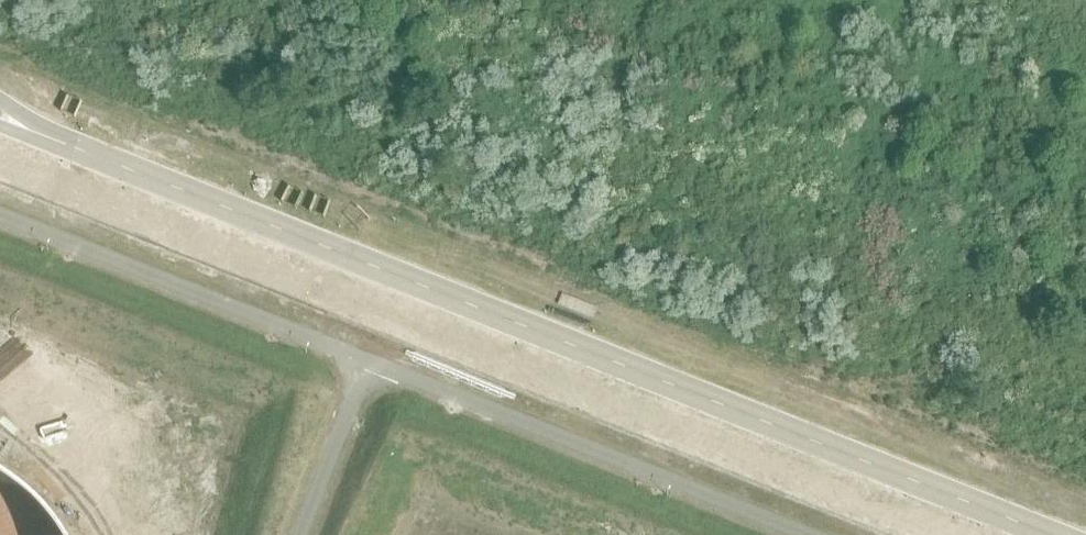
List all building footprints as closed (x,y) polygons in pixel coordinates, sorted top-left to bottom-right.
[(59,533),(14,489),(0,482),(0,534),(60,534),(59,533)]
